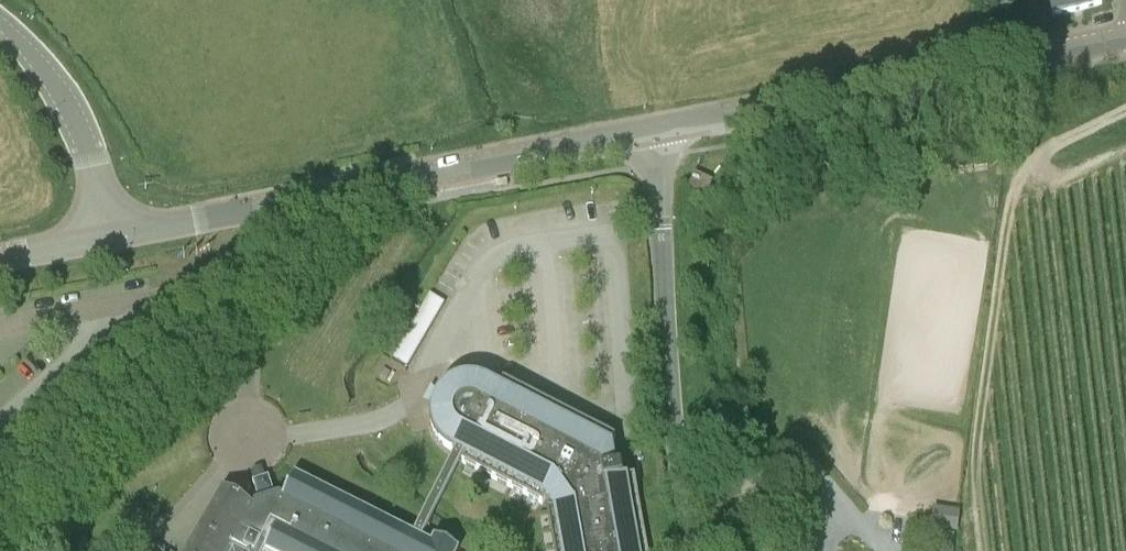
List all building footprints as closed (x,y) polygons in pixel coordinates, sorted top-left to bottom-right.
[(1054,18),(1102,6),(1101,0),(1049,0),(1054,18)] [(711,182),(695,176),(693,180),(694,181),(691,188),(706,194),(711,182)] [(390,360),(407,369),(445,304),(429,294),(390,360)] [(387,380),(391,372),(385,368),(380,376),(387,380)] [(440,393),(447,396),(444,399),(442,404),(440,407),(439,412),(432,409),(431,412),(431,416),(431,419),(431,423),(432,426),(433,430),(434,433),(435,436),(437,439),(439,442),(442,445),(444,448),(447,450),(450,452),(453,453),(456,447),(458,448),(466,452),(468,453),(462,465),(543,506),(546,500),(553,510),(547,511),(554,550),(647,550),(634,477),(623,479),(621,469),(617,469),(613,446),(615,440),(503,383),(497,395),(486,389),(489,383),(485,381),(482,380),(479,379),(475,379),(472,378),(468,378),(465,379),(461,380),(458,381),(454,382),(451,384),(448,385),(445,388),(443,390),(440,393)] [(422,540),(466,452),(458,448),(413,535),(422,540)] [(422,540),(413,535),(294,475),(284,496),(279,494),(272,497),(271,494),(274,493),(269,477),(262,480),(253,482),(258,498),(261,497),(262,500),(255,502),(253,507),(223,492),(193,550),(458,550),(459,550),(436,538),(432,545),(422,540)] [(961,510),(933,508),(932,525),(959,528),(961,510)]
